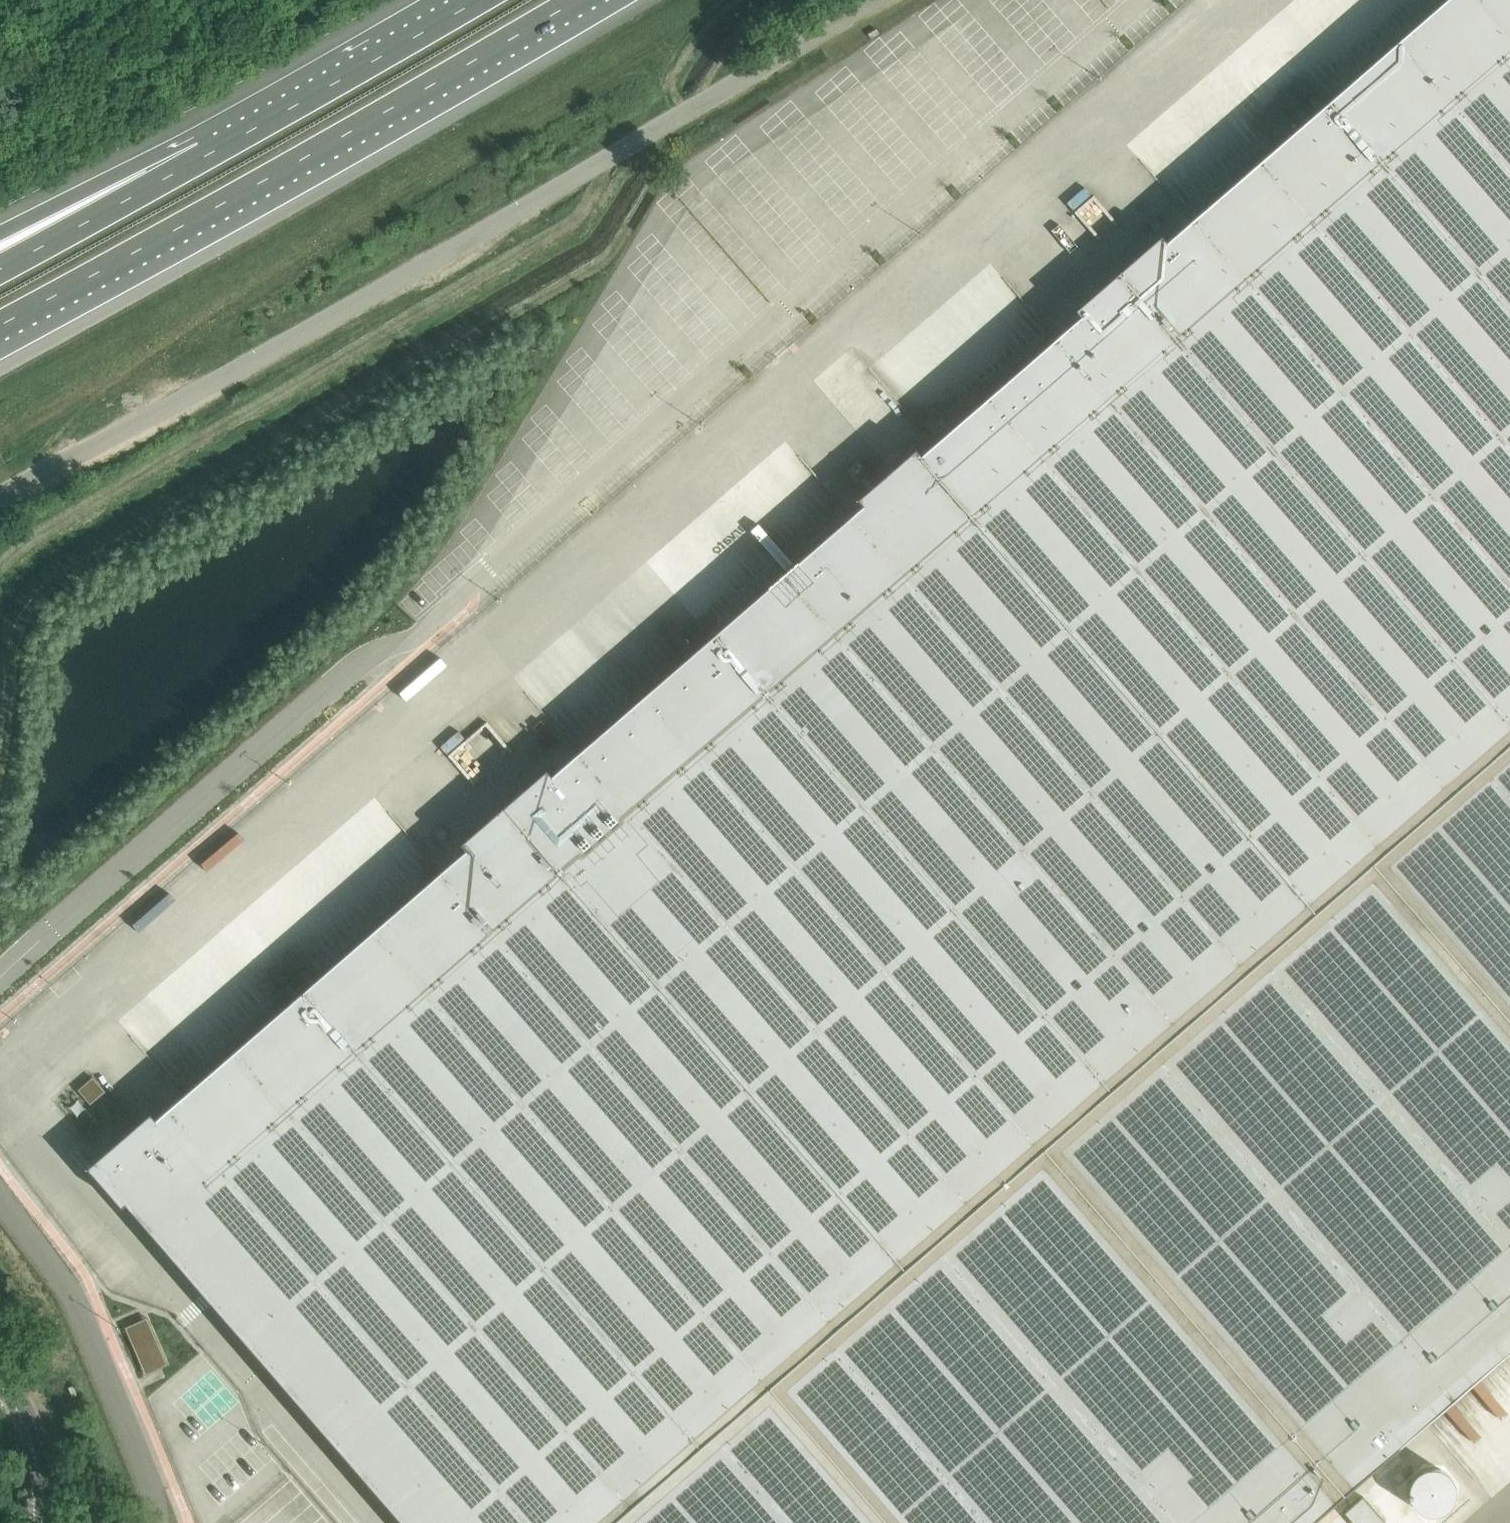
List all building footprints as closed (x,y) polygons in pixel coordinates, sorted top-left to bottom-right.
[(407,1522),(1306,1522),(1509,1346),(1509,0),(1440,0),(1166,240),(1161,235),(1158,238),(1161,241),(1158,243),(1084,307),(1082,310),(1079,307),(1076,309),(1081,315),(919,456),(553,777),(547,769),(505,806),(462,842),(467,848),(157,1117),(153,1114),(95,1166),(407,1522)] [(870,34),(873,39),(881,33),(878,29),(870,34)] [(697,509),(697,497),(678,497),(678,509),(697,509)] [(1409,1488),(1409,1491),(1409,1493),(1410,1496),(1411,1499),(1412,1501),(1413,1504),(1415,1506),(1416,1508),(1419,1509),(1421,1511),(1423,1512),(1426,1513),(1428,1514),(1431,1514),(1434,1514),(1436,1514),(1439,1513),(1442,1512),(1444,1511),(1446,1509),(1448,1508),(1450,1506),(1452,1504),(1453,1501),(1454,1499),(1455,1496),(1456,1493),(1456,1491),(1456,1488),(1455,1485),(1454,1483),(1453,1480),(1452,1478),(1450,1476),(1448,1474),(1446,1472),(1444,1471),(1442,1469),(1439,1468),(1436,1468),(1434,1468),(1431,1467),(1428,1468),(1426,1468),(1423,1469),(1421,1471),(1419,1472),(1416,1474),(1415,1476),(1413,1478),(1412,1480),(1411,1483),(1410,1485),(1409,1488)] [(1354,1522),(1383,1522),(1390,1517),(1368,1492),(1344,1512),(1354,1522)]
